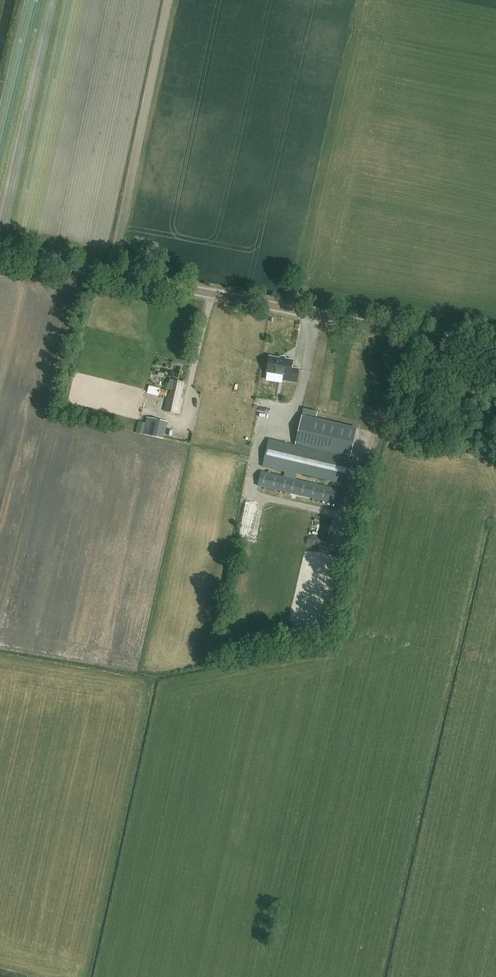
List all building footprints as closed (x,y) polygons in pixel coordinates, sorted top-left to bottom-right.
[(297,381),(299,369),(291,368),(292,360),(270,357),(267,372),(284,375),(283,379),(297,381)] [(180,397),(183,382),(170,379),(168,388),(171,389),(170,395),(168,395),(165,410),(178,413),(181,398),(180,397)] [(166,396),(167,391),(160,389),(161,389),(149,386),(148,393),(158,395),(159,394),(166,396)] [(351,457),(358,429),(302,416),(295,444),(351,457)] [(146,417),(145,423),(139,421),(136,433),(143,434),(164,439),(168,421),(146,417)] [(296,479),(297,473),(344,484),(350,458),(269,439),(263,466),(285,471),(284,476),(261,471),(258,485),(339,504),(342,490),(296,479)] [(249,538),(257,503),(245,500),(237,535),(249,538)]
